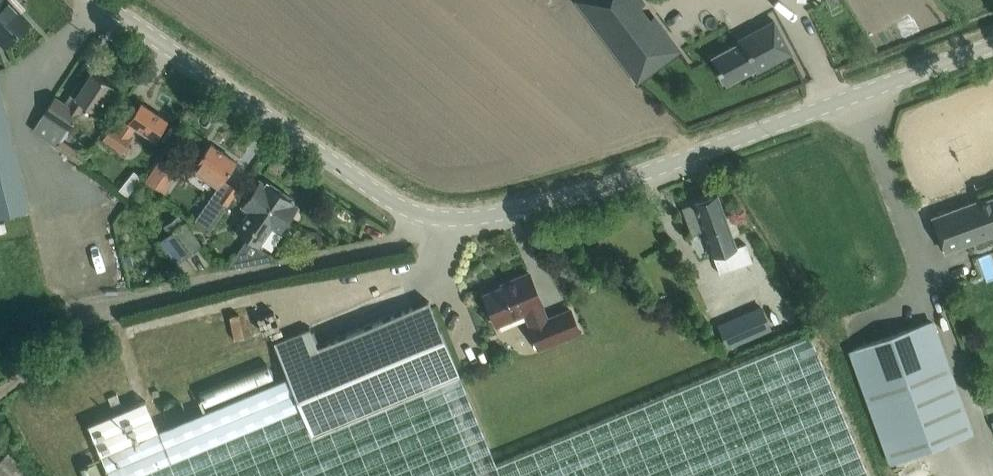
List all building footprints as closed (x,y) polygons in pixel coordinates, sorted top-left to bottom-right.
[(4,46),(29,22),(8,0),(0,0),(0,41),(4,46)] [(577,1),(637,81),(665,60),(653,45),(667,34),(654,16),(648,21),(638,7),(644,3),(642,0),(578,0),(577,1)] [(739,42),(712,57),(725,83),(754,68),(755,69),(790,51),(778,29),(742,48),(739,42)] [(55,96),(33,129),(57,146),(62,138),(75,119),(86,103),(96,110),(113,84),(92,70),(84,83),(79,80),(70,94),(75,97),(69,105),(55,96)] [(16,163),(0,97),(0,215),(29,207),(16,163)] [(153,141),(167,120),(140,103),(135,111),(131,109),(129,113),(119,106),(108,123),(111,125),(103,138),(123,151),(132,138),(129,136),(134,128),(153,141)] [(191,169),(218,188),(238,160),(211,141),(191,169)] [(179,170),(161,157),(145,179),(163,192),(179,170)] [(248,210),(235,230),(246,238),(280,192),(267,183),(266,184),(259,180),(241,205),(248,210)] [(228,182),(200,224),(210,230),(238,189),(228,182)] [(247,239),(228,266),(228,268),(270,259),(269,254),(259,247),(259,246),(272,227),(280,233),(298,206),(291,202),(292,200),(280,192),(246,238),(247,239)] [(713,257),(721,280),(745,272),(717,195),(681,207),(691,235),(704,231),(713,257)] [(933,216),(946,252),(946,251),(992,235),(992,232),(992,197),(980,202),(979,200),(978,200),(978,201),(934,217),(934,216),(933,216)] [(186,221),(169,233),(185,257),(202,244),(186,221)] [(24,235),(41,233),(40,223),(22,226),(24,235)] [(508,284),(484,295),(499,332),(500,332),(497,324),(525,313),(530,326),(529,326),(538,348),(579,331),(570,309),(547,319),(541,306),(542,306),(529,273),(507,282),(508,284)] [(810,333),(496,463),(459,374),(429,301),(318,347),(310,328),(274,343),(287,376),(157,430),(144,399),(88,424),(100,453),(109,475),(869,475),(810,333)] [(928,321),(852,349),(894,463),(970,435),(928,321)] [(0,463),(0,474),(2,475),(32,475),(9,454),(0,463)]
